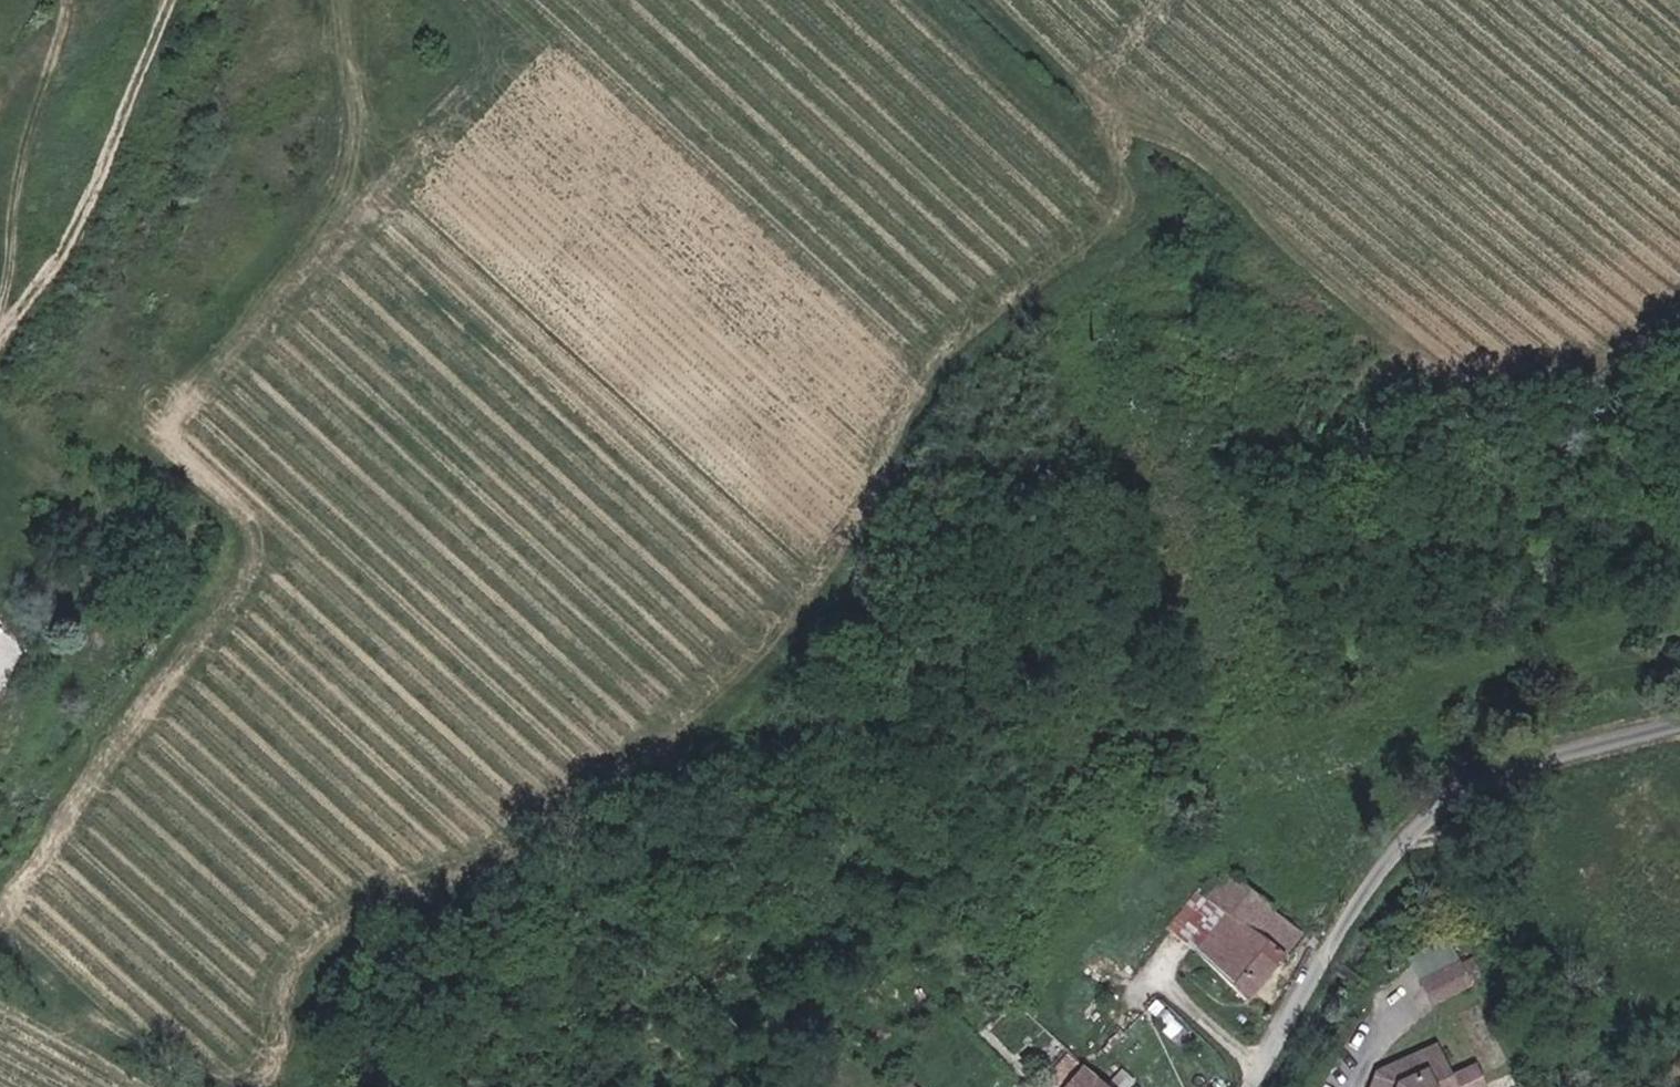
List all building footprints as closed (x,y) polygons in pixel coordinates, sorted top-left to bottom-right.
[(1169,925),(1244,994),(1303,930),(1232,866),(1209,891),(1204,887),(1169,925)] [(1423,980),(1435,1004),(1478,983),(1466,959),(1423,980)] [(1477,1061),(1455,1071),(1440,1041),(1380,1067),(1373,1086),(1488,1086),(1477,1061)] [(1067,1051),(1043,1081),(1051,1086),(1111,1086),(1067,1051)] [(900,1086),(916,1086),(908,1079),(900,1086)]
